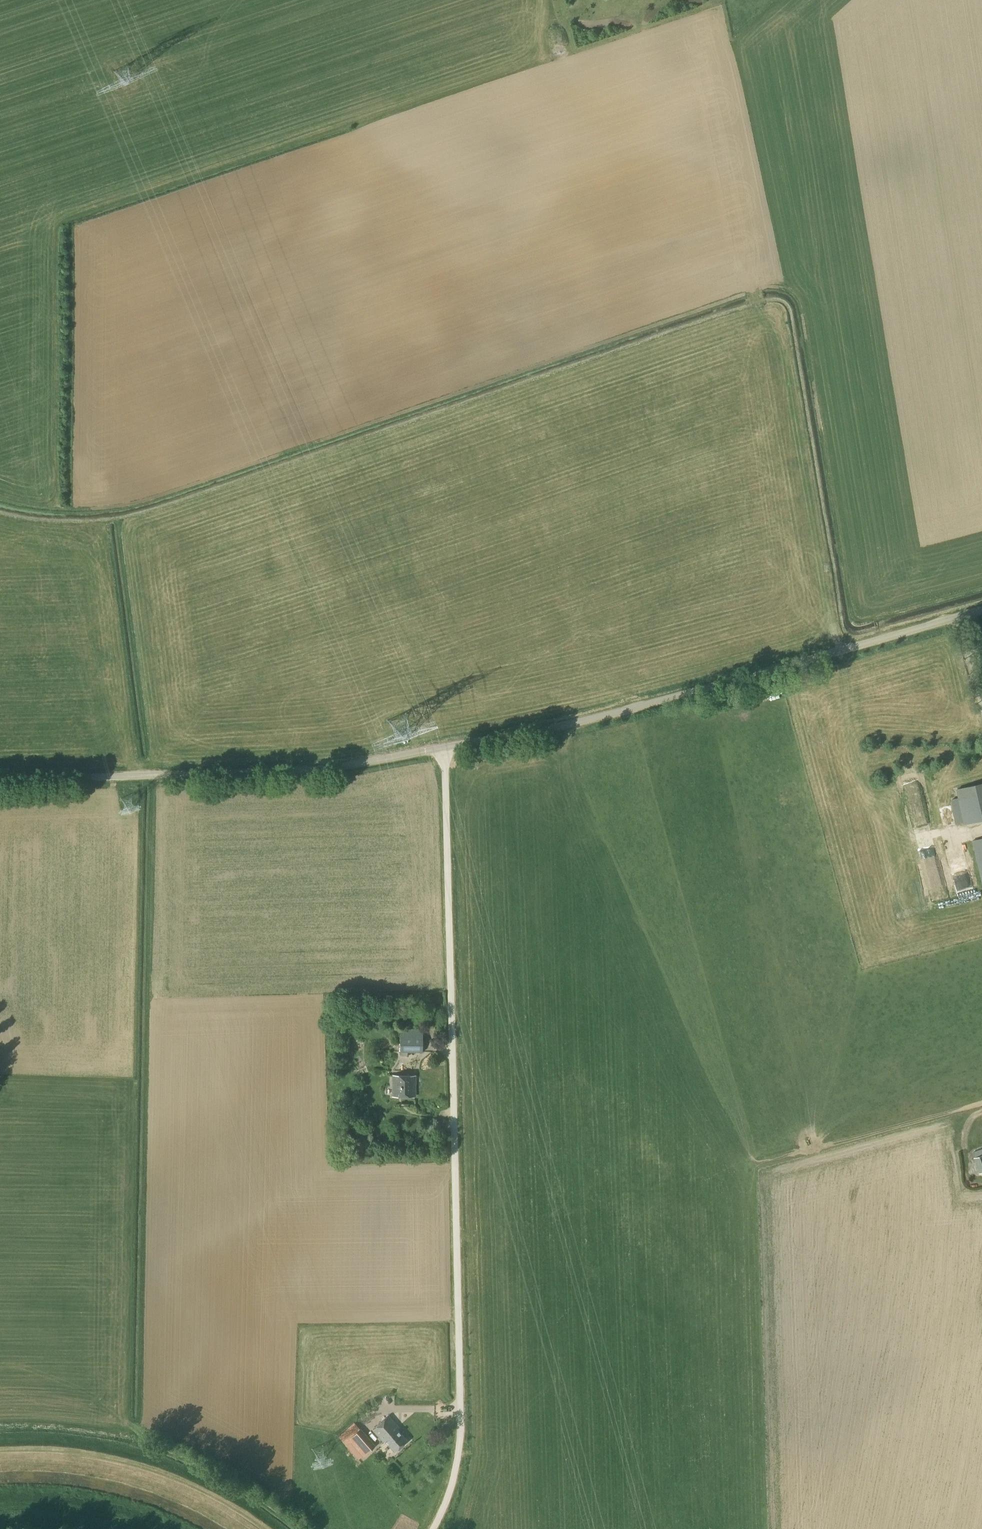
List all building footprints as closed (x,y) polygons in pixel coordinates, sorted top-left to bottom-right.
[(981,821),(981,783),(956,789),(958,798),(951,800),(956,825),(960,824),(960,823),(963,822),(964,825),(981,821)] [(912,808),(923,806),(921,798),(911,800),(912,808)] [(972,840),(981,885),(981,838),(972,840)] [(422,1052),(422,1030),(400,1030),(399,1052),(422,1052)] [(415,1096),(415,1076),(393,1076),(393,1096),(415,1096)] [(981,1173),(981,1155),(973,1158),(979,1174),(981,1173)] [(406,1441),(396,1429),(398,1428),(388,1416),(373,1429),(383,1441),(385,1439),(394,1451),(406,1441)] [(359,1429),(353,1422),(344,1430),(346,1432),(346,1433),(350,1437),(348,1439),(363,1456),(375,1445),(360,1428),(359,1429)]
